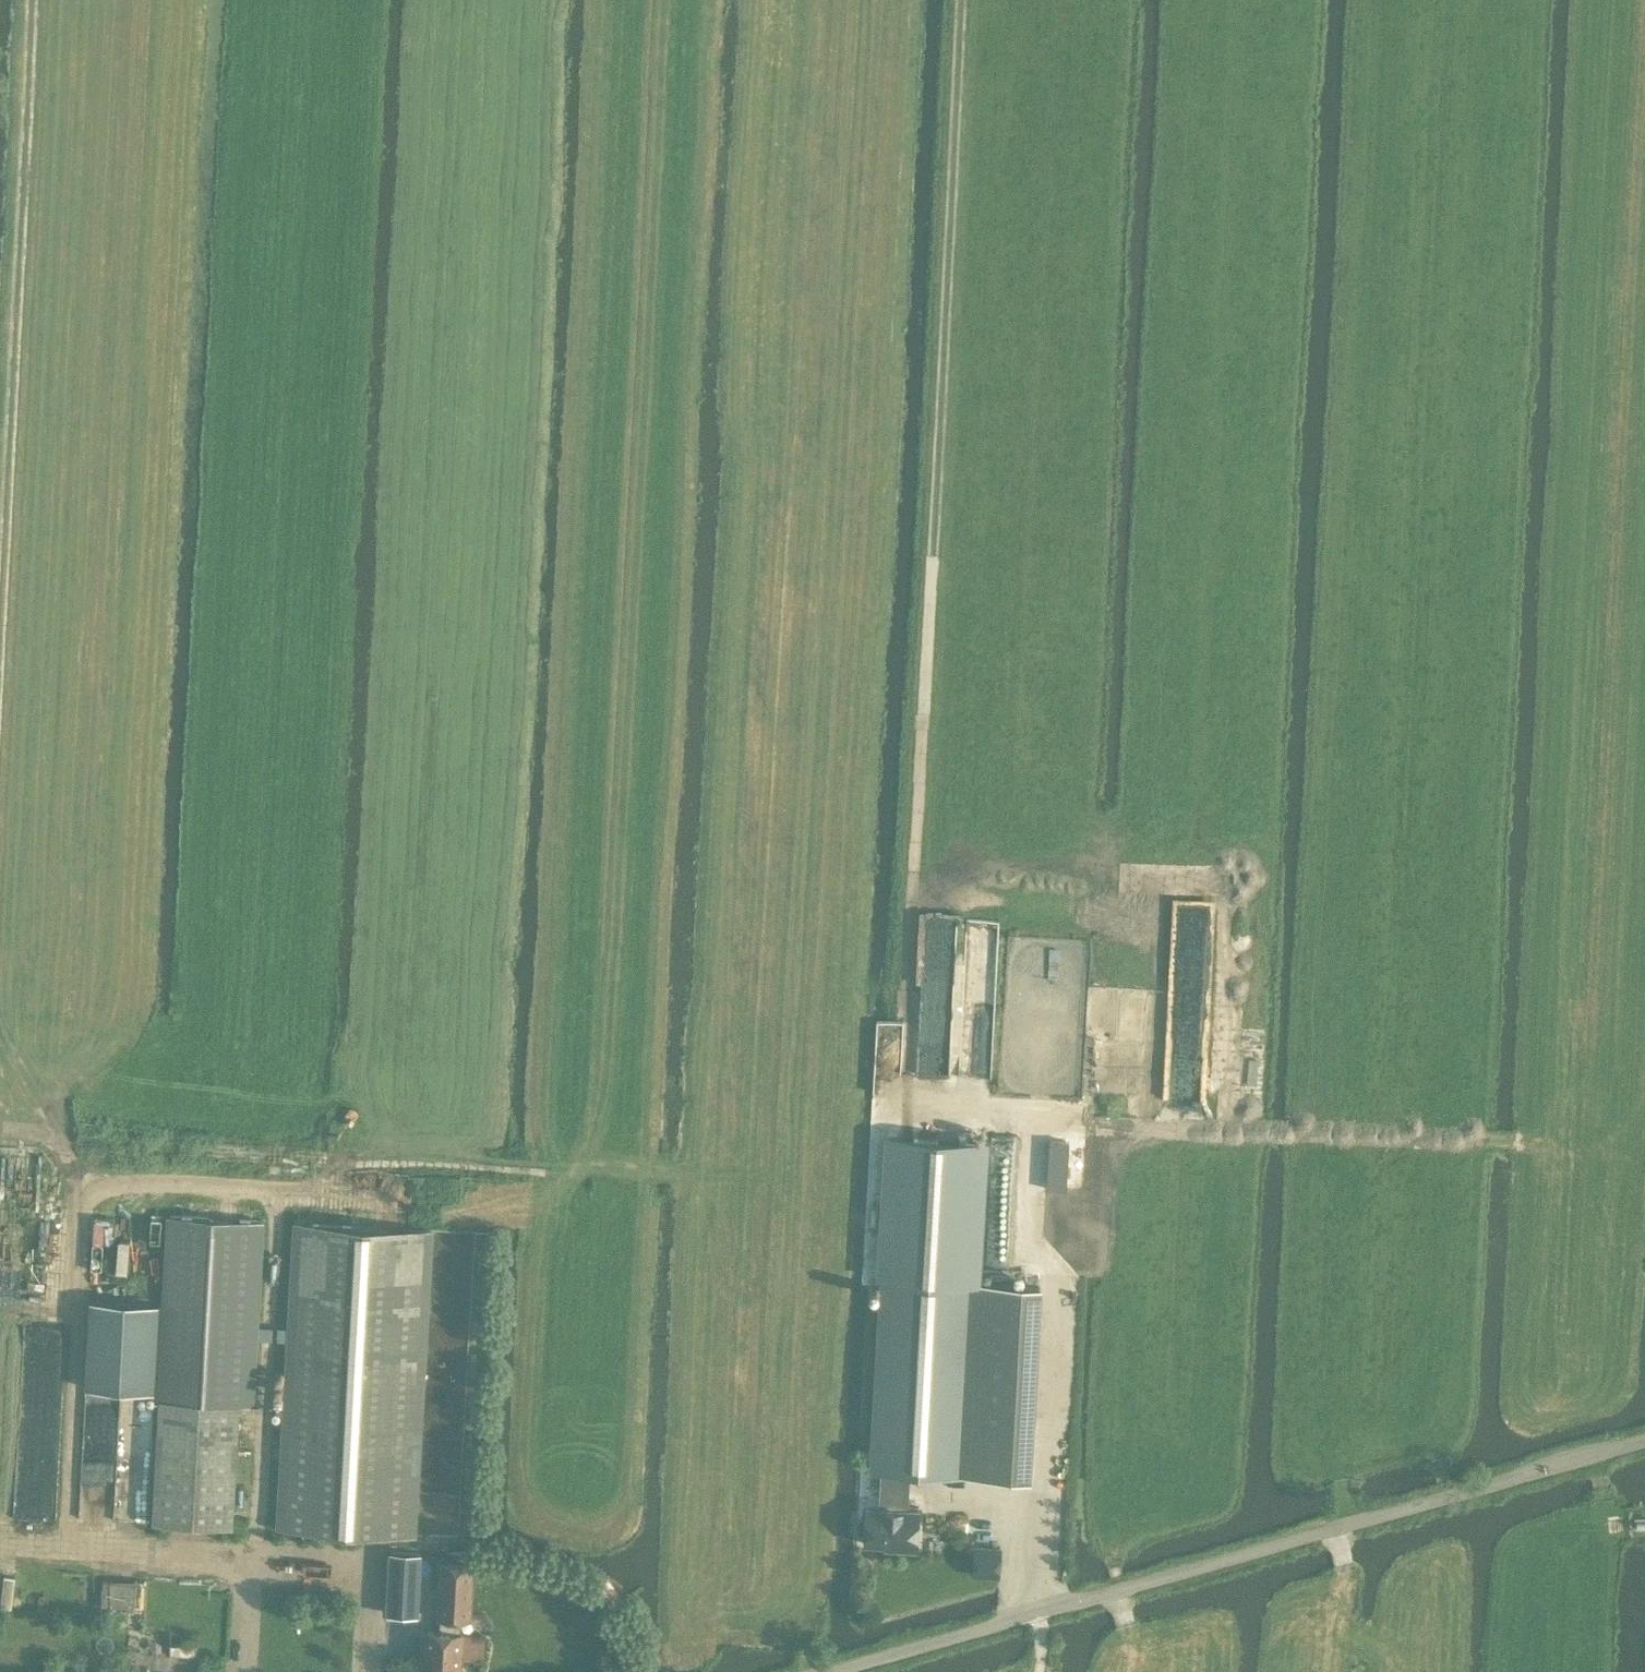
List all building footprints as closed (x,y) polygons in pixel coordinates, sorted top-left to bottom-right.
[(885,1135),(878,1276),(885,1277),(970,1282),(983,1282),(990,1140),(885,1135)] [(160,1398),(153,1521),(233,1525),(240,1402),(255,1403),(264,1220),(167,1215),(157,1398),(160,1398)] [(298,1222),(281,1527),(412,1534),(429,1229),(298,1222)] [(885,1277),(874,1469),(882,1470),(910,1471),(964,1474),(1030,1478),(1033,1429),(962,1425),(970,1282),(885,1277)] [(154,1390),(158,1303),(90,1299),(86,1387),(154,1390)] [(858,1519),(857,1528),(861,1531),(862,1532),(866,1532),(865,1542),(897,1544),(897,1548),(917,1549),(920,1509),(908,1509),(909,1497),(910,1471),(882,1470),(880,1507),(867,1506),(867,1517),(862,1517),(861,1517),(860,1517),(858,1519)] [(439,1616),(441,1616),(462,1617),(470,1618),(473,1564),(442,1562),(439,1616)] [(462,1617),(441,1616),(440,1631),(427,1630),(427,1633),(424,1633),(423,1647),(426,1647),(425,1671),(461,1671),(463,1632),(461,1632),(462,1617)]
